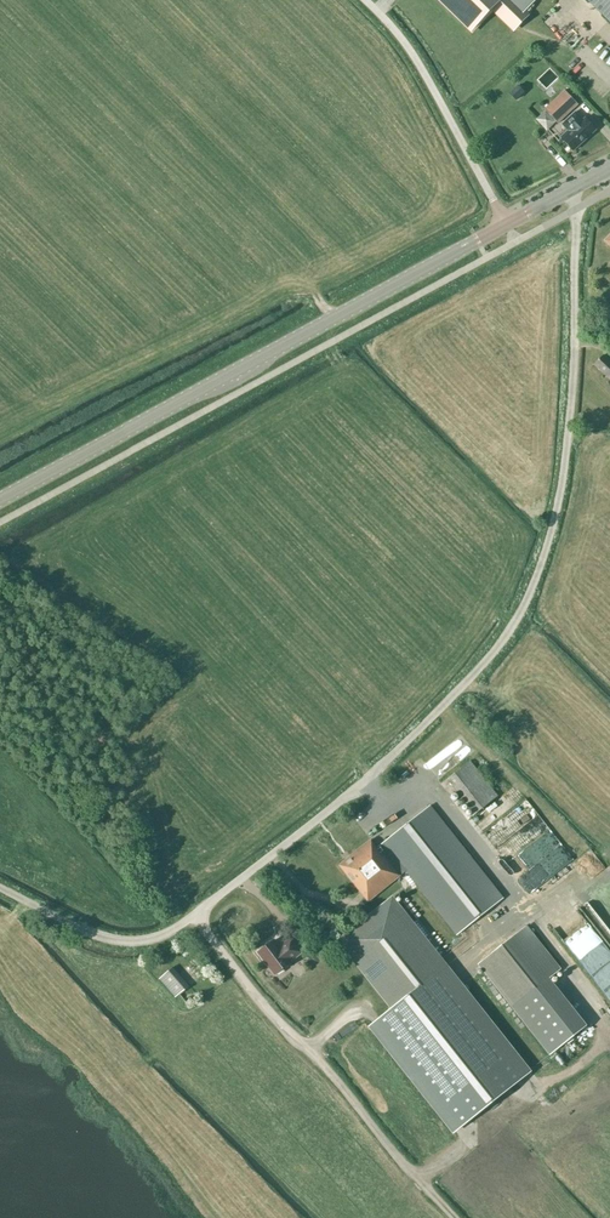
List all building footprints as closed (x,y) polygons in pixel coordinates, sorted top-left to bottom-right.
[(472,30),(498,4),(518,24),(527,14),(524,12),(536,0),(441,0),(472,30)] [(609,22),(609,0),(588,0),(609,22)] [(548,19),(542,22),(548,31),(554,27),(548,19)] [(548,73),(538,77),(542,88),(552,84),(548,73)] [(510,93),(516,100),(524,92),(518,85),(510,93)] [(558,123),(578,104),(565,90),(545,109),(558,123)] [(562,124),(568,131),(560,137),(573,151),(596,129),(585,118),(583,120),(575,112),(562,124)] [(603,355),(594,364),(609,379),(609,362),(603,355)] [(447,751),(456,743),(445,731),(437,739),(447,751)] [(447,779),(475,814),(498,796),(470,761),(447,779)] [(412,768),(390,782),(393,788),(415,773),(412,768)] [(515,788),(486,813),(494,821),(522,796),(515,788)] [(524,798),(481,836),(492,848),(535,810),(524,798)] [(339,865),(366,899),(404,868),(457,935),(503,898),(430,805),(377,848),(370,840),(339,865)] [(539,815),(494,848),(509,868),(520,860),(527,870),(518,876),(538,903),(572,878),(564,867),(573,860),(539,815)] [(341,837),(345,844),(352,840),(348,833),(341,837)] [(605,893),(582,908),(609,950),(609,949),(609,900),(605,893)] [(529,1072),(392,900),(380,910),(341,941),(394,1007),(371,1025),(455,1131),(529,1072)] [(542,933),(550,926),(539,914),(527,925),(542,942),(547,938),(542,933)] [(560,969),(526,926),(479,964),(550,1054),(585,1027),(547,980),(560,969)] [(303,952),(291,936),(280,945),(275,938),(256,952),(274,975),(293,962),(292,961),(303,952)] [(177,972),(188,983),(198,974),(188,963),(177,972)] [(189,986),(172,967),(159,978),(175,998),(189,986)]
